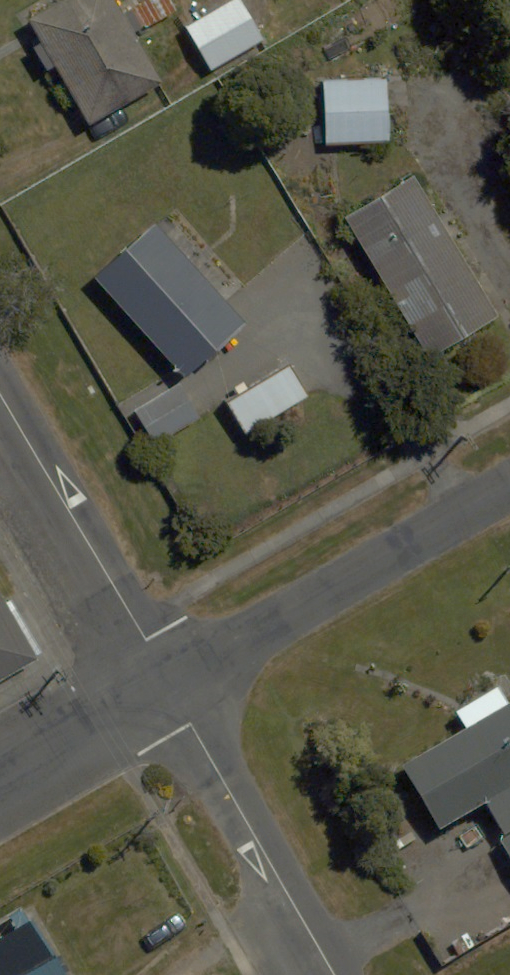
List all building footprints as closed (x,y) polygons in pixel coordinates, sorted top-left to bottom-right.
[(65,77),(89,123),(156,89),(111,0),(78,0),(36,21),(49,45),(33,54),(49,85),(65,77)] [(178,26),(210,77),(267,42),(241,0),(219,0),(178,26)] [(318,78),(318,140),(391,139),(390,77),(318,78)] [(413,176),(338,222),(425,362),(500,316),(413,176)] [(154,216),(88,272),(178,375),(243,318),(154,216)] [(285,359),(216,404),(239,439),(308,395),(285,359)] [(174,373),(131,405),(162,446),(204,414),(174,373)] [(40,658),(0,588),(0,681),(40,658)] [(500,688),(456,716),(467,735),(400,777),(438,838),(486,808),(501,832),(509,827),(509,705),(500,688)] [(22,913),(0,925),(0,974),(55,974),(22,913)]
